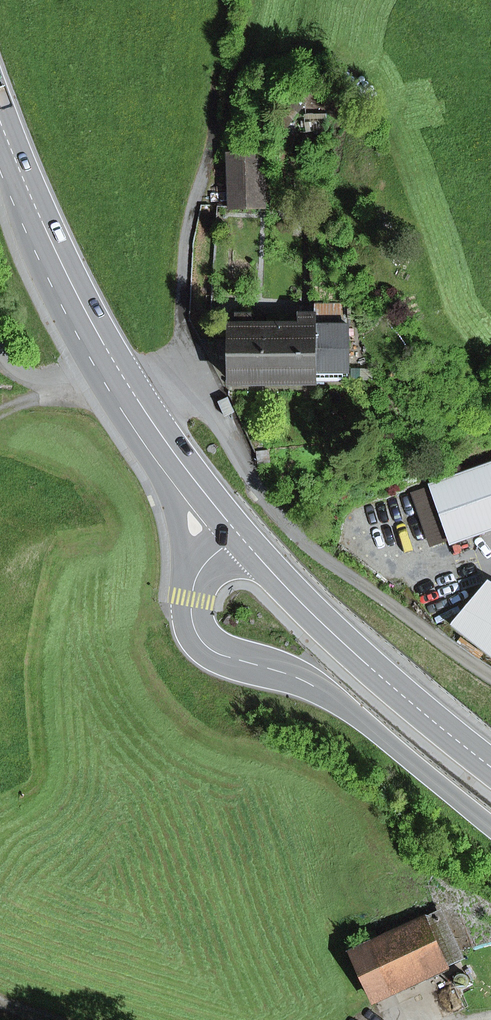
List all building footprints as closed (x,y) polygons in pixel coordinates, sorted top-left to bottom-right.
[(230,207),(265,206),(263,152),(228,153),(230,207)] [(232,382),(349,381),(348,305),(316,306),(316,312),(300,313),(300,325),(252,326),(252,313),(236,314),(237,326),(231,326),(231,340),(232,354),(232,382)] [(220,355),(232,354),(231,340),(219,341),(220,355)] [(425,454),(468,606),(454,623),(490,655),(490,435),(425,454)] [(257,452),(259,463),(270,461),(268,451),(257,452)] [(352,952),(374,999),(459,959),(437,912),(352,952)] [(456,978),(456,983),(460,987),(466,987),(470,983),(469,977),(465,973),(459,974),(456,978)]
